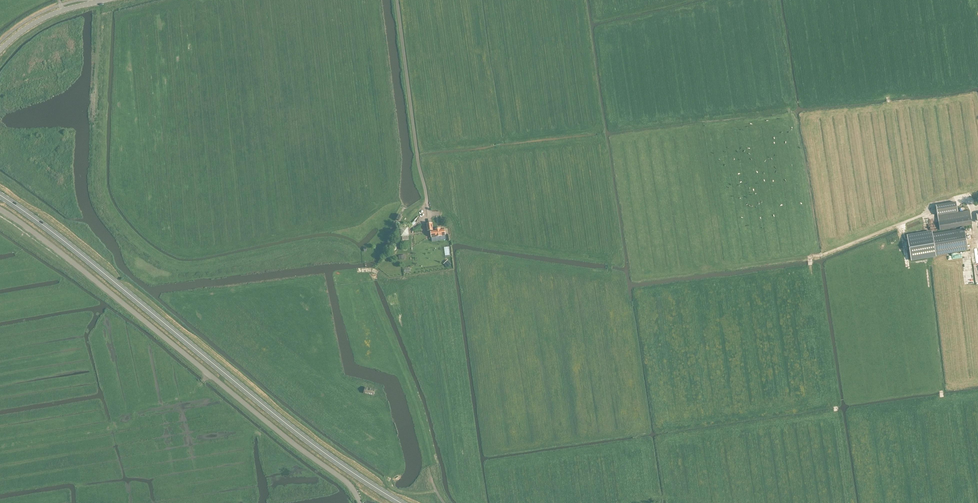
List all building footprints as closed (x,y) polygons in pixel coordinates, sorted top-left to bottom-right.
[(956,202),(936,205),(937,216),(957,212),(956,202)] [(961,226),(962,229),(932,234),(936,256),(968,250),(964,226),(972,224),(969,210),(937,216),(940,230),(961,226)] [(427,231),(430,230),(431,237),(436,237),(441,236),(445,235),(444,229),(441,229),(440,228),(435,229),(433,230),(432,223),(426,224),(427,231)] [(401,229),(402,237),(410,236),(409,228),(401,229)] [(906,236),(910,262),(935,258),(931,232),(906,236)] [(365,387),(364,393),(374,395),(376,395),(377,390),(375,389),(365,387)]
